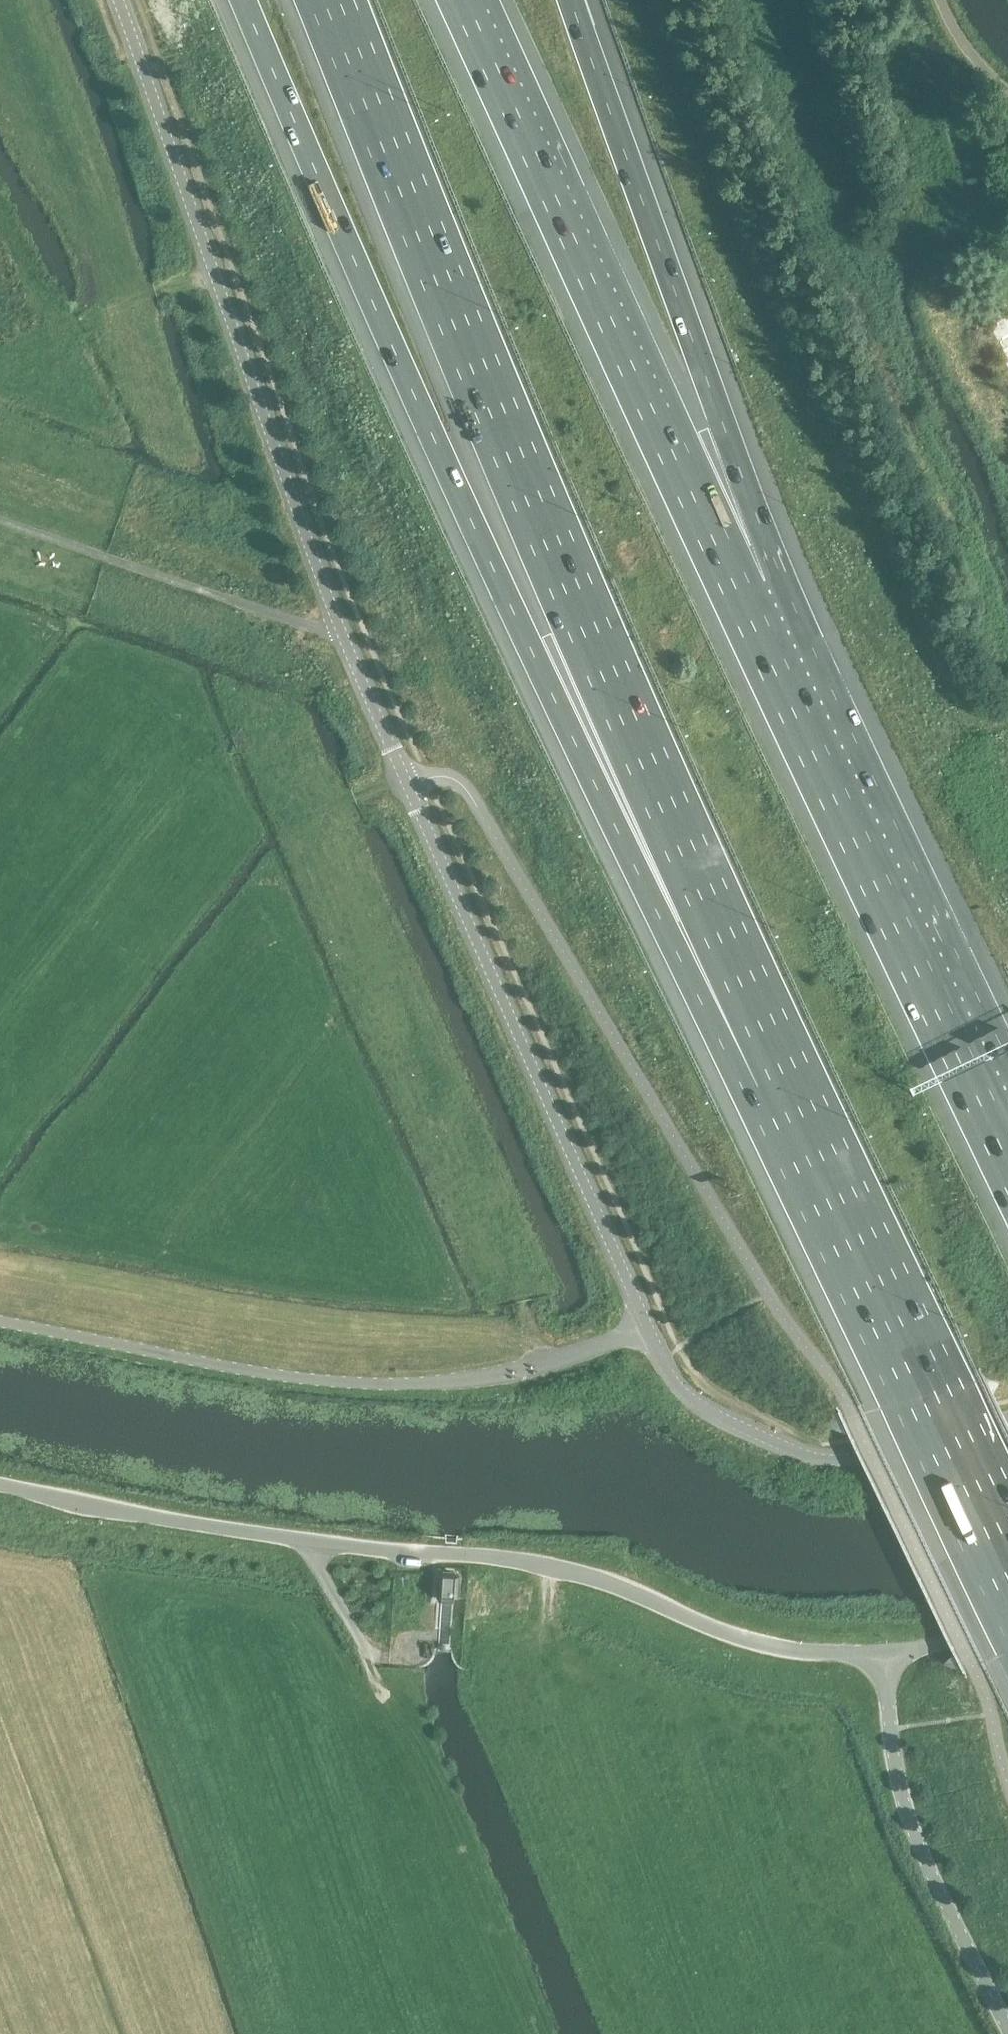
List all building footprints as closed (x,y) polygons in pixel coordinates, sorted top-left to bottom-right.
[(1007,313),(988,323),(1007,360),(1004,362),(1007,368),(1007,314),(1007,313)] [(438,1595),(454,1596),(458,1596),(459,1577),(439,1576),(438,1595)]
